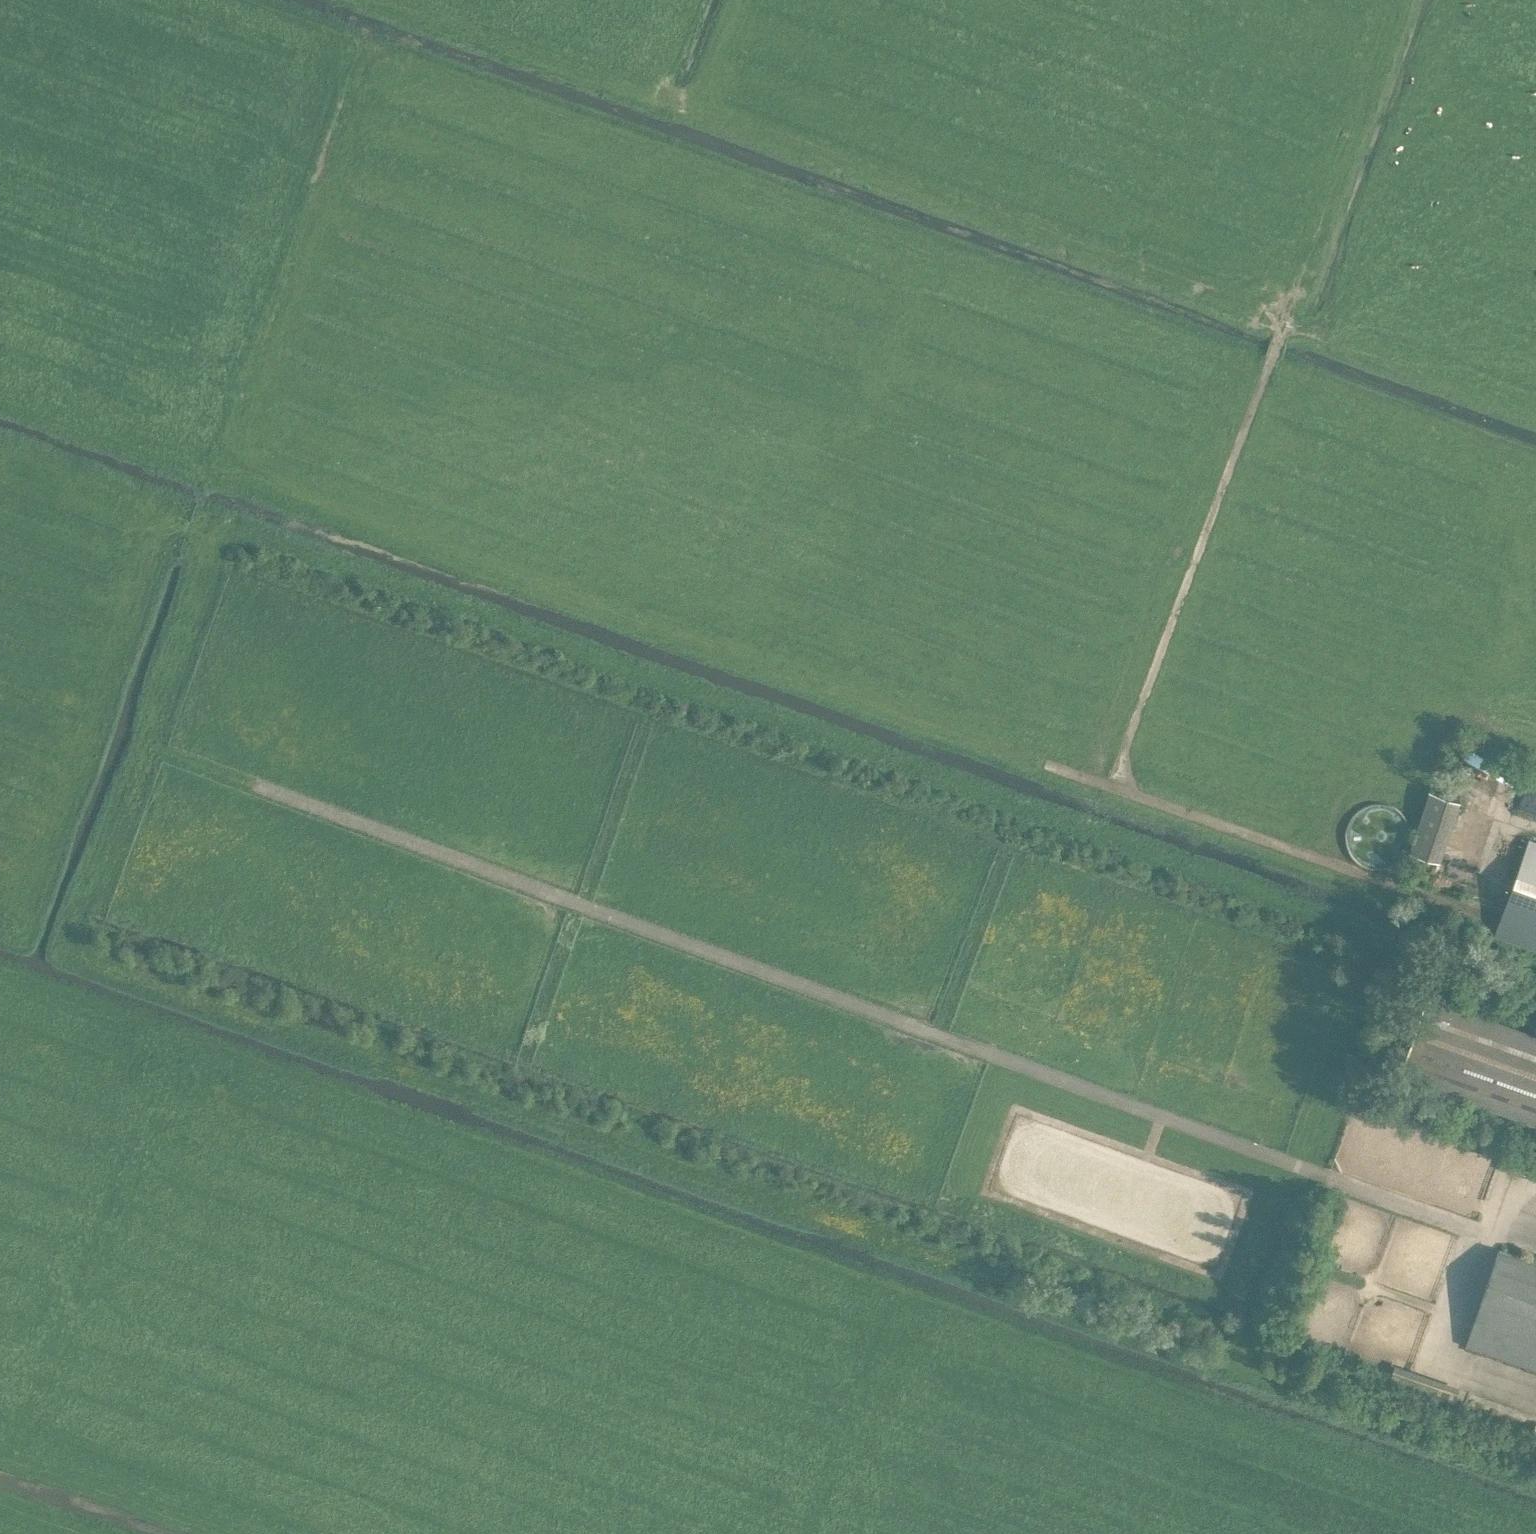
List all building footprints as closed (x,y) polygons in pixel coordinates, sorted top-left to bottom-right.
[(1458,827),(1480,834),(1499,776),(1477,769),(1458,827)] [(1410,846),(1441,856),(1460,797),(1429,787),(1410,846)] [(1404,833),(1403,827),(1401,821),(1398,816),(1394,811),(1389,807),(1383,805),(1378,803),(1372,803),(1365,804),(1360,806),(1356,809),(1351,813),(1348,817),(1345,823),(1344,828),(1344,833),(1344,839),(1346,845),(1348,849),(1352,854),(1357,858),(1362,861),(1367,862),(1373,863),(1380,862),(1385,861),(1390,858),(1395,854),(1399,849),(1401,844),(1403,839),(1404,833)] [(1529,836),(1494,931),(1535,946),(1535,839),(1529,836)] [(1526,1160),(1535,1162),(1535,1146),(1530,1144),(1526,1160)] [(1465,1342),(1535,1366),(1535,1260),(1499,1247),(1465,1342)]
